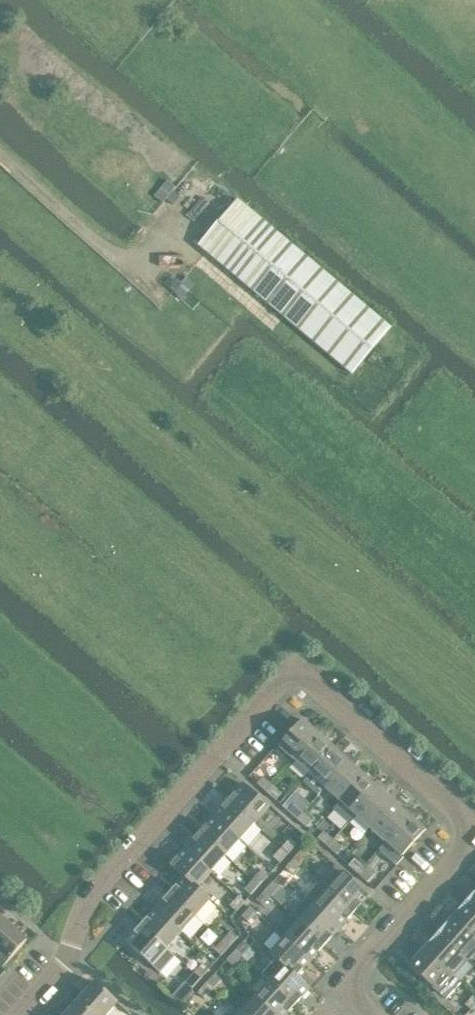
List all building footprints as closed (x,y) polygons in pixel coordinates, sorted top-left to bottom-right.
[(238,202),(207,239),(360,367),(391,330),(238,202)] [(278,747),(286,754),(283,757),(289,763),(292,759),(294,761),(322,730),(318,726),(315,726),(312,730),(302,721),(278,747)] [(322,730),(294,761),(309,775),(333,748),(323,740),(326,736),(326,734),(322,730)] [(309,775),(303,782),(318,795),(324,788),(352,757),(348,753),(346,753),(342,757),(333,748),(309,775)] [(352,757),(324,788),(340,802),(363,775),(354,767),(357,763),(357,761),(352,757)] [(363,775),(340,802),(355,815),(383,784),(378,780),(376,780),(373,784),(363,775)] [(256,784),(266,793),(271,786),(262,778),(256,784)] [(227,801),(254,824),(269,807),(242,784),(227,801)] [(383,784),(355,815),(370,829),(394,803),(384,794),(387,791),(387,788),(383,784)] [(266,793),(275,801),(281,794),(271,786),(266,793)] [(213,817),(239,840),(254,824),(227,801),(213,817)] [(394,803),(370,829),(385,843),(413,811),(409,808),(406,808),(403,811),(394,803)] [(287,811),(296,820),(302,813),(293,805),(287,811)] [(387,844),(380,852),(396,866),(404,857),(402,856),(425,830),(414,821),(418,818),(418,815),(413,811),(385,843),(387,844)] [(296,820),(305,828),(311,822),(302,813),(296,820)] [(199,833),(225,856),(239,840),(213,817),(199,833)] [(317,839),(326,847),(332,840),(323,832),(317,839)] [(184,849),(210,872),(225,856),(199,833),(184,849)] [(289,839),(281,848),(287,854),(296,845),(289,839)] [(326,847),(336,855),(342,849),(332,840),(326,847)] [(272,858),(279,864),(287,854),(281,848),(272,858)] [(169,866),(182,877),(183,877),(196,889),(196,888),(210,872),(184,849),(169,866)] [(301,850),(293,859),(299,865),(308,856),(301,850)] [(293,859),(284,868),(291,874),(299,865),(293,859)] [(348,866),(357,874),(363,867),(353,859),(348,866)] [(319,883),(353,913),(368,896),(335,866),(319,883)] [(357,874),(366,883),(372,876),(363,867),(357,874)] [(260,871),(252,881),(259,886),(267,877),(260,871)] [(169,893),(195,917),(210,900),(196,888),(196,889),(183,877),(182,877),(183,878),(169,893)] [(244,890),(250,896),(259,886),(252,881),(244,890)] [(273,881),(265,891),(271,896),(280,887),(273,881)] [(305,899),(339,929),(353,913),(319,883),(305,899)] [(265,891),(256,901),(262,906),(271,896),(265,891)] [(230,905),(229,906),(236,912),(244,903),(238,897),(237,897),(231,892),(224,900),(230,905)] [(474,909),(474,892),(466,902),(474,909)] [(154,909),(180,933),(195,917),(169,893),(154,909)] [(298,922),(324,945),(339,929),(305,899),(291,914),(298,921),(298,922)] [(474,939),(474,909),(466,902),(452,918),(474,939)] [(250,906),(242,916),(248,922),(257,912),(250,906)] [(140,925),(166,949),(180,933),(154,909),(140,925)] [(13,929),(0,917),(0,944),(13,929)] [(467,961),(474,952),(474,939),(452,918),(437,934),(467,961)] [(284,938),(310,961),(324,945),(298,922),(284,938)] [(125,942),(151,966),(159,972),(173,956),(166,949),(140,925),(125,942)] [(0,944),(0,966),(3,968),(27,941),(13,929),(0,944)] [(230,932),(222,941),(228,947),(237,937),(230,932)] [(423,950),(460,983),(461,983),(453,976),(467,961),(437,934),(423,950)] [(269,954),(274,959),(282,966),(295,977),(296,977),(310,961),(284,938),(269,954)] [(214,950),(220,956),(228,947),(222,941),(214,950)] [(243,942),(234,952),(241,958),(249,948),(243,942)] [(408,967),(438,993),(445,1000),(460,983),(423,950),(408,967)] [(234,952),(226,961),(232,967),(241,958),(234,952)] [(274,959),(261,974),(269,981),(268,982),(294,1005),(309,989),(296,977),(295,977),(282,966),(274,959)] [(202,964),(193,973),(200,979),(208,970),(202,964)] [(185,982),(192,988),(200,979),(193,973),(185,982)] [(214,974),(205,984),(212,990),(220,980),(214,974)] [(272,1014),(286,1014),(294,1005),(268,982),(253,998),(272,1014)] [(117,1004),(94,983),(78,1002),(92,1014),(107,1014),(117,1004)] [(205,984),(197,993),(203,999),(212,990),(205,984)] [(471,1010),(474,1006),(474,996),(473,995),(465,1005),(471,1010)] [(240,1014),(272,1014),(253,998),(239,1014),(240,1014)] [(78,1002),(66,1014),(92,1014),(78,1002)]
